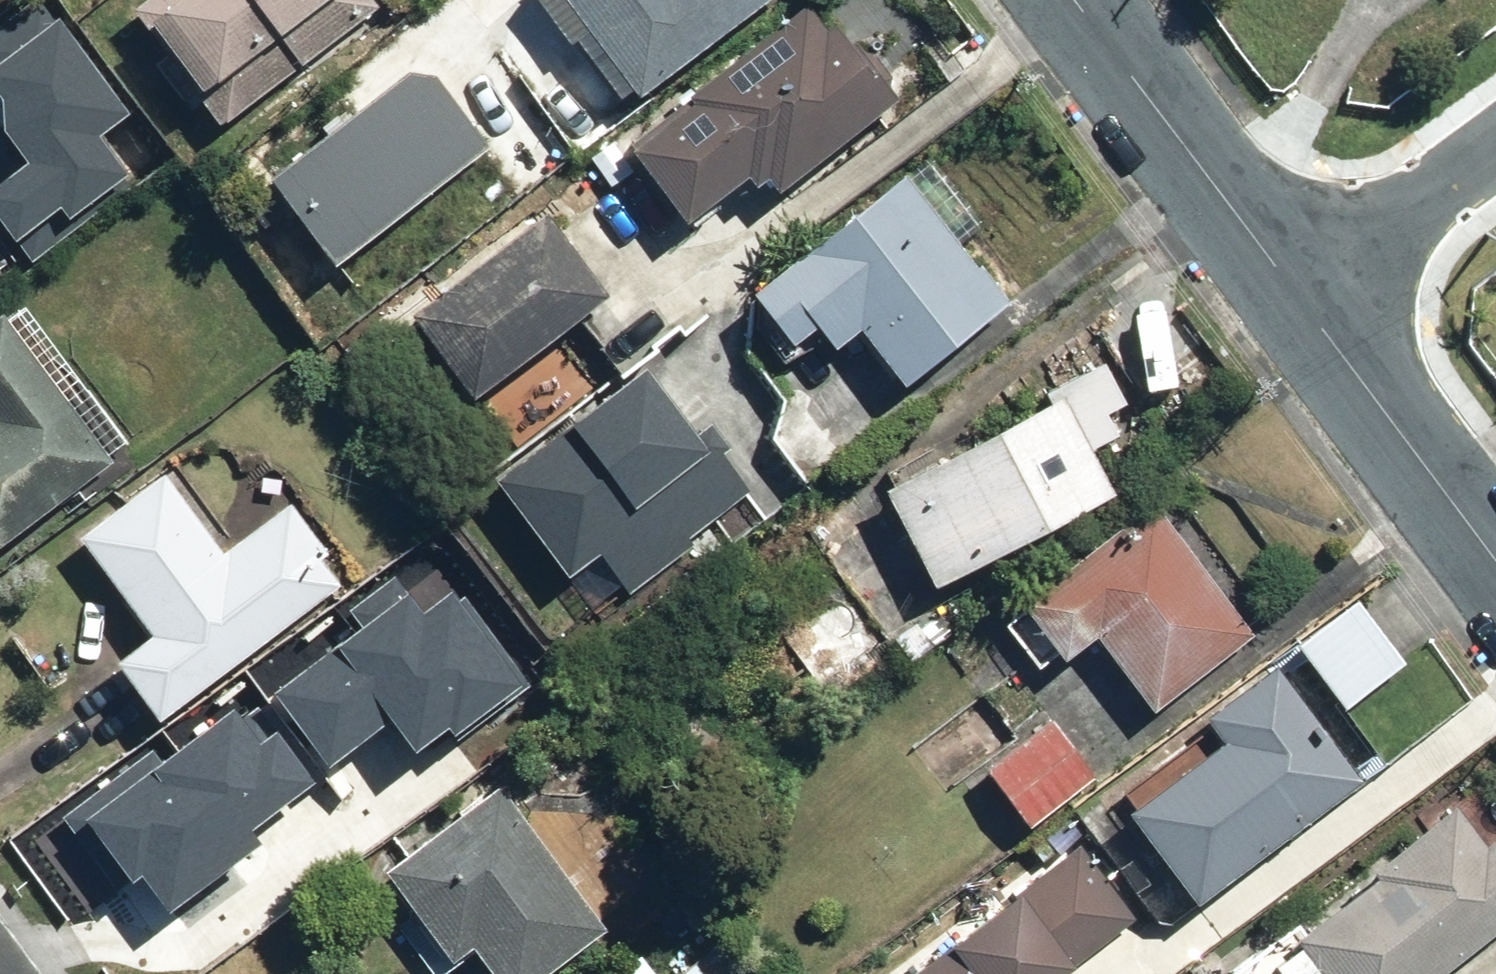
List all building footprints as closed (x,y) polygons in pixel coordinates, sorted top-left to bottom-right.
[(58,0),(54,0),(0,35),(0,97),(31,145),(0,165),(0,226),(4,232),(63,194),(75,213),(160,159),(58,0)] [(378,8),(371,0),(138,0),(126,9),(216,129),(378,8)] [(755,0),(559,0),(630,94),(755,0)] [(817,0),(800,0),(615,148),(679,228),(746,175),(768,202),(893,102),(817,0)] [(485,153),(421,63),(262,176),(326,266),(485,153)] [(981,228),(919,156),(742,297),(784,350),(806,333),(823,355),(855,330),(898,385),(1005,300),(961,244),(981,228)] [(611,291),(543,208),(404,323),(472,406),(611,291)] [(126,445),(16,297),(0,310),(0,544),(126,445)] [(1040,397),(1043,403),(880,494),(931,588),(1107,490),(1086,452),(1114,436),(1104,419),(1126,407),(1102,363),(1040,397)] [(690,435),(641,369),(488,484),(559,579),(593,554),(623,596),(751,500),(698,429),(690,435)] [(151,721),(337,583),(319,559),(331,550),(291,497),(219,550),(165,476),(75,543),(146,639),(110,665),(151,721)] [(1251,638),(1150,503),(997,619),(1035,670),(1054,655),(1063,666),(1092,644),(1147,718),(1171,701),(1179,711),(1225,676),(1216,664),(1251,638)] [(886,638),(833,573),(769,626),(822,691),(886,638)] [(1343,711),(1402,661),(1350,600),(1291,650),(1343,711)] [(550,672),(520,636),(478,671),(507,707),(550,672)] [(282,659),(135,760),(196,841),(160,868),(207,930),(353,821),(312,767),(333,751),(311,721),(322,713),(282,659)] [(1189,909),(1360,783),(1275,669),(1201,723),(1219,747),(1122,819),(1189,909)] [(1025,830),(1091,776),(1044,718),(977,772),(1025,830)] [(477,794),(360,885),(428,973),(436,973),(457,958),(466,970),(560,898),(477,794)] [(1495,930),(1495,837),(1494,834),(1479,846),(1448,807),(1365,873),(1371,881),(1287,947),(1309,973),(1441,973),(1495,930)] [(1074,843),(902,973),(1118,973),(1158,944),(1074,843)]
